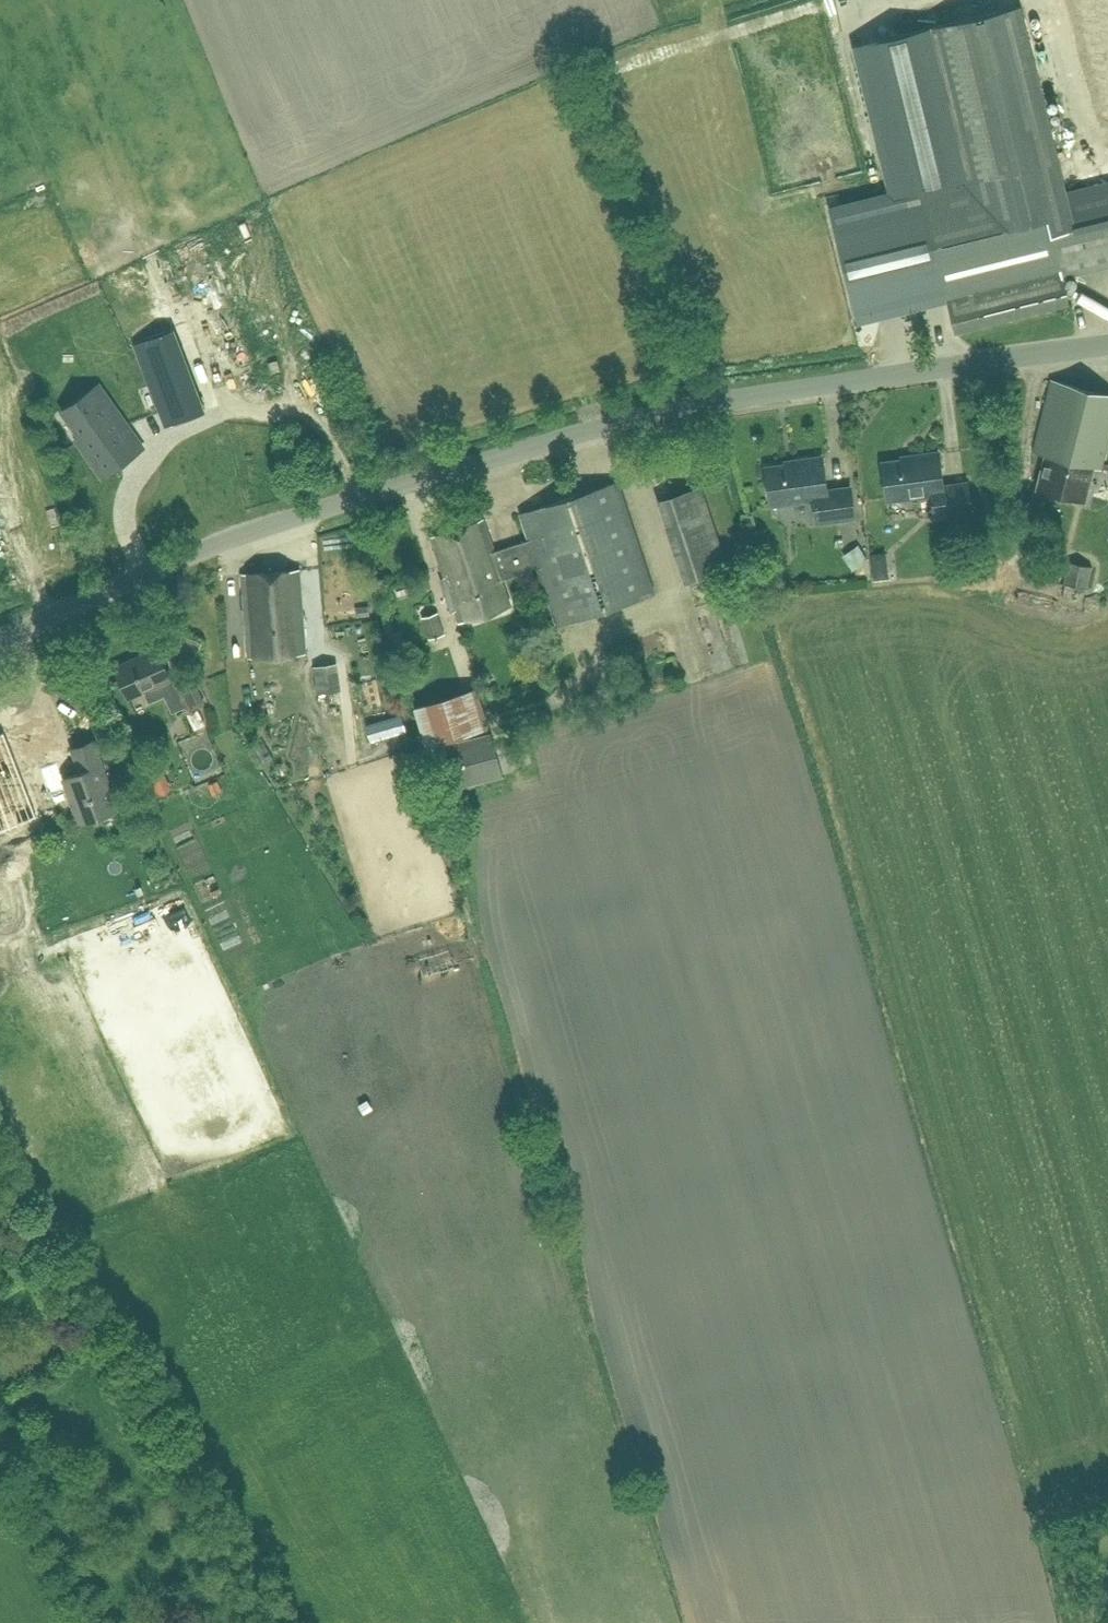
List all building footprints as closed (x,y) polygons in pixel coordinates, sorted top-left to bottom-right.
[(855,45),(891,191),(830,205),(857,315),(947,293),(948,298),(947,298),(955,330),(1069,302),(1062,274),(1107,263),(1107,182),(1065,192),(1020,5),(855,45)] [(133,341),(165,423),(202,408),(170,327),(133,341)] [(1107,450),(1107,395),(1053,381),(1035,452),(1045,454),(1037,489),(1084,500),(1092,468),(1103,470),(1107,450)] [(84,408),(68,420),(81,437),(76,441),(101,477),(138,450),(100,397),(89,405),(88,404),(83,407),(84,408)] [(936,517),(971,512),(967,482),(942,485),(938,451),(910,455),(911,458),(882,462),(887,499),(932,493),(936,517)] [(817,521),(853,517),(849,486),(826,489),(821,455),(794,459),(794,462),(765,466),(770,504),(814,498),(817,521)] [(454,609),(459,622),(509,606),(500,579),(539,567),(557,624),(654,592),(617,481),(520,513),(528,539),(494,550),(484,519),(431,536),(449,590),(444,591),(450,610),(454,609)] [(684,581),(728,568),(701,485),(657,500),(684,581)] [(857,542),(842,553),(852,568),(867,557),(857,542)] [(885,552),(870,555),(875,577),(890,574),(885,552)] [(1087,588),(1092,566),(1068,562),(1063,583),(1087,588)] [(248,657),(305,652),(299,569),(242,573),(248,657)] [(428,638),(445,632),(438,610),(421,616),(428,638)] [(174,686),(170,678),(157,647),(115,665),(128,696),(144,689),(149,700),(164,693),(172,710),(182,706),(184,712),(198,706),(187,681),(174,686)] [(317,693),(341,689),(337,662),(313,666),(317,693)] [(422,733),(454,728),(451,711),(468,708),(464,686),(416,693),(422,733)] [(401,716),(368,725),(372,740),(405,731),(401,716)] [(4,733),(0,735),(0,829),(36,815),(4,733)] [(440,792),(502,776),(491,733),(429,748),(440,792)] [(84,769),(61,778),(78,823),(115,809),(104,781),(106,780),(90,740),(76,746),(84,769)] [(157,792),(172,784),(157,757),(143,766),(157,792)]
